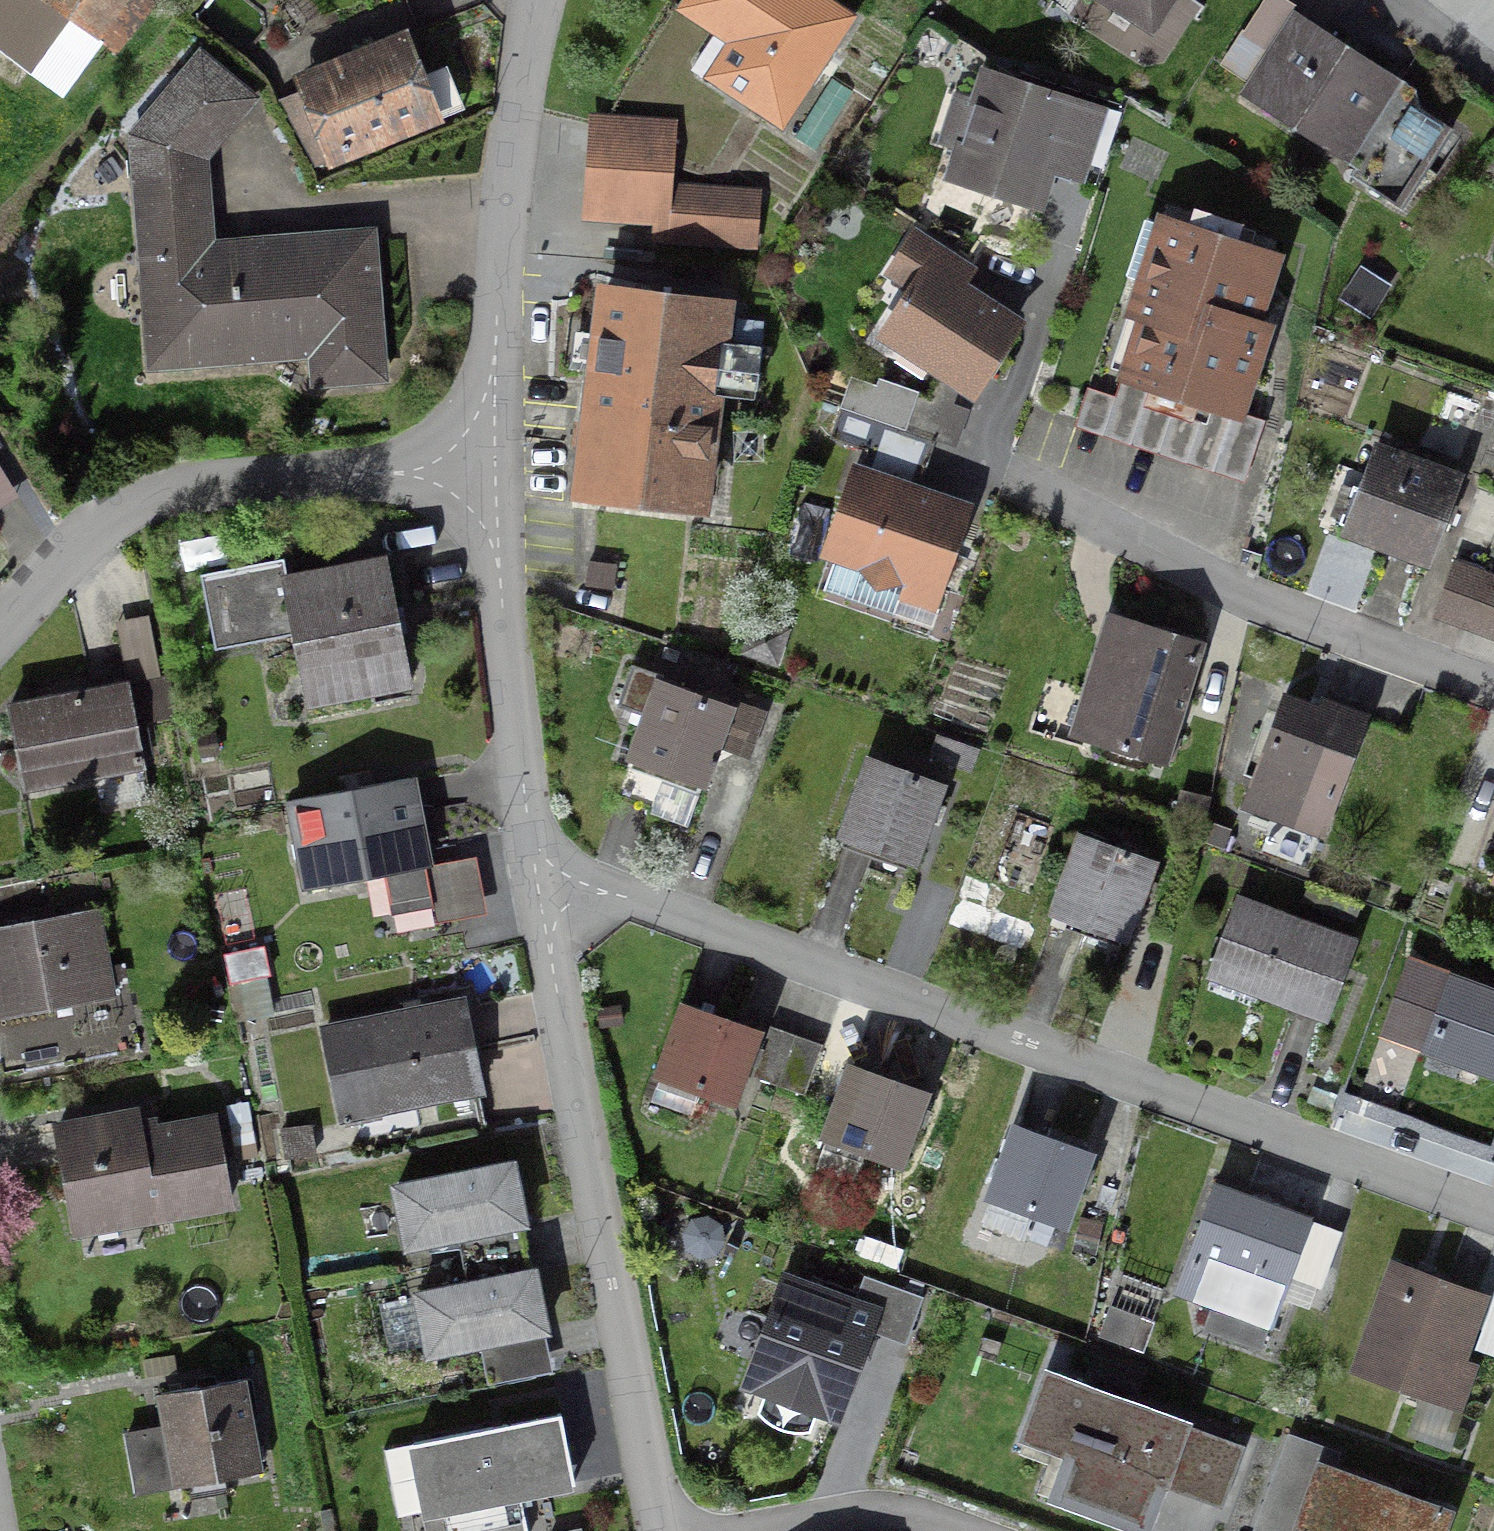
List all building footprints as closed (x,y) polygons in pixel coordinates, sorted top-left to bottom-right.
[(59,96),(97,44),(113,56),(154,0),(0,0),(0,53),(59,96)] [(760,63),(737,99),(778,125),(846,21),(813,0),(688,0),(681,12),(760,63)] [(1166,0),(1104,0),(1148,28),(1166,0)] [(1398,84),(1290,15),(1238,97),(1321,151),(1341,120),(1351,122),(1367,132),(1369,129),(1373,132),(1376,142),(1361,165),(1366,189),(1399,210),(1449,133),(1406,105),(1395,108),(1392,113),(1383,108),(1398,84)] [(407,52),(302,92),(330,163),(373,147),(370,137),(431,114),(407,52)] [(196,161),(245,103),(198,64),(134,141),(136,165),(171,163),(182,149),(196,161)] [(987,83),(956,178),(1030,203),(1055,126),(1093,138),(1099,119),(987,83)] [(678,130),(592,123),(583,225),(659,231),(658,245),(758,253),(762,201),(672,193),(678,130)] [(197,173),(137,178),(152,366),(287,355),(286,344),(312,342),(315,383),(375,378),(365,241),(203,253),(197,173)] [(1134,316),(1146,320),(1127,380),(1231,414),(1259,328),(1247,324),(1268,261),(1163,226),(1134,316)] [(927,272),(884,338),(968,393),(1011,327),(927,272)] [(594,370),(589,416),(706,431),(712,386),(753,391),(763,314),(603,294),(603,296),(561,290),(552,365),(594,370)] [(842,410),(832,439),(870,452),(880,424),(842,410)] [(706,431),(589,416),(579,491),(696,506),(706,431)] [(1349,531),(1423,558),(1450,486),(1376,458),(1349,531)] [(840,504),(833,524),(835,535),(828,554),(860,565),(877,583),(901,579),(933,590),(959,514),(855,478),(848,497),(840,504)] [(336,702),(407,688),(382,562),(284,581),(280,562),(198,578),(212,653),(292,637),(299,676),(330,670),(336,702)] [(1460,628),(1479,577),(1453,567),(1434,618),(1460,628)] [(1479,577),(1460,628),(1493,641),(1493,582),(1479,577)] [(1110,650),(1082,742),(1161,766),(1198,646),(1139,627),(1130,656),(1110,650)] [(725,704),(723,710),(655,685),(613,802),(685,828),(718,737),(745,747),(757,716),(725,704)] [(6,712),(20,790),(140,768),(126,689),(6,712)] [(1242,808),(1320,837),(1362,722),(1320,706),(1317,713),(1282,701),(1242,808)] [(938,789),(867,763),(839,839),(912,865),(938,789)] [(407,781),(290,803),(306,891),(383,877),(390,916),(431,908),(407,781)] [(1149,866),(1078,840),(1050,914),(1122,941),(1149,866)] [(0,883),(0,1080),(138,1055),(127,995),(107,999),(92,915),(52,922),(44,875),(0,883)] [(1235,902),(1207,978),(1324,1021),(1352,946),(1235,902)] [(1436,1022),(1425,1052),(1493,1077),(1493,997),(1417,967),(1405,999),(1410,1001),(1406,1011),(1436,1022)] [(404,1103),(405,1108),(476,1093),(458,1005),(322,1032),(341,1125),(378,1118),(377,1108),(404,1103)] [(697,1092),(696,1094),(727,1105),(753,1032),(683,1008),(658,1078),(697,1092)] [(776,1089),(794,1038),(767,1029),(749,1080),(776,1089)] [(820,1048),(794,1038),(776,1089),(802,1099),(820,1048)] [(920,1094),(851,1069),(816,1164),(857,1179),(865,1156),(894,1166),(920,1094)] [(133,1117),(54,1131),(73,1235),(226,1207),(211,1123),(137,1136),(133,1117)] [(1085,1155),(1015,1129),(981,1226),(1021,1240),(1029,1218),(1058,1228),(1085,1155)] [(394,1190),(405,1248),(520,1226),(509,1168),(394,1190)] [(1278,1301),(1305,1225),(1212,1192),(1185,1267),(1278,1301)] [(1480,1298),(1396,1266),(1356,1374),(1455,1410),(1470,1372),(1455,1366),(1480,1298)] [(415,1298),(426,1356),(542,1333),(530,1275),(415,1298)] [(877,1327),(784,1295),(750,1394),(843,1426),(877,1327)] [(1240,1438),(1043,1363),(1020,1426),(1093,1453),(1076,1499),(1148,1526),(1165,1481),(1216,1501),(1240,1438)] [(238,1383),(197,1390),(158,1397),(164,1431),(124,1438),(135,1495),(174,1488),(175,1489),(178,1488),(254,1475),(238,1383)] [(558,1417),(411,1446),(427,1530),(524,1530),(517,1497),(572,1486),(558,1417)] [(1316,1454),(1289,1526),(1301,1530),(1433,1530),(1444,1502),(1316,1454)]
